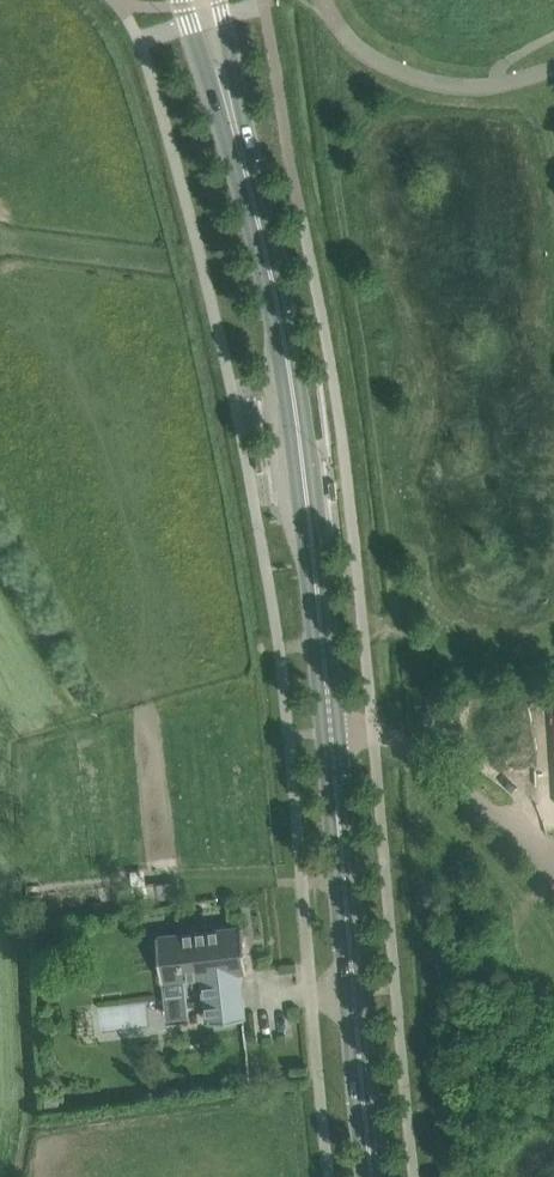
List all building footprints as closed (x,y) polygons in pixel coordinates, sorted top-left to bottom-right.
[(243,927),(157,936),(162,979),(202,974),(208,1022),(243,1018),(238,970),(247,969),(243,927)] [(43,1092),(44,1111),(58,1110),(58,1091),(43,1092)]
